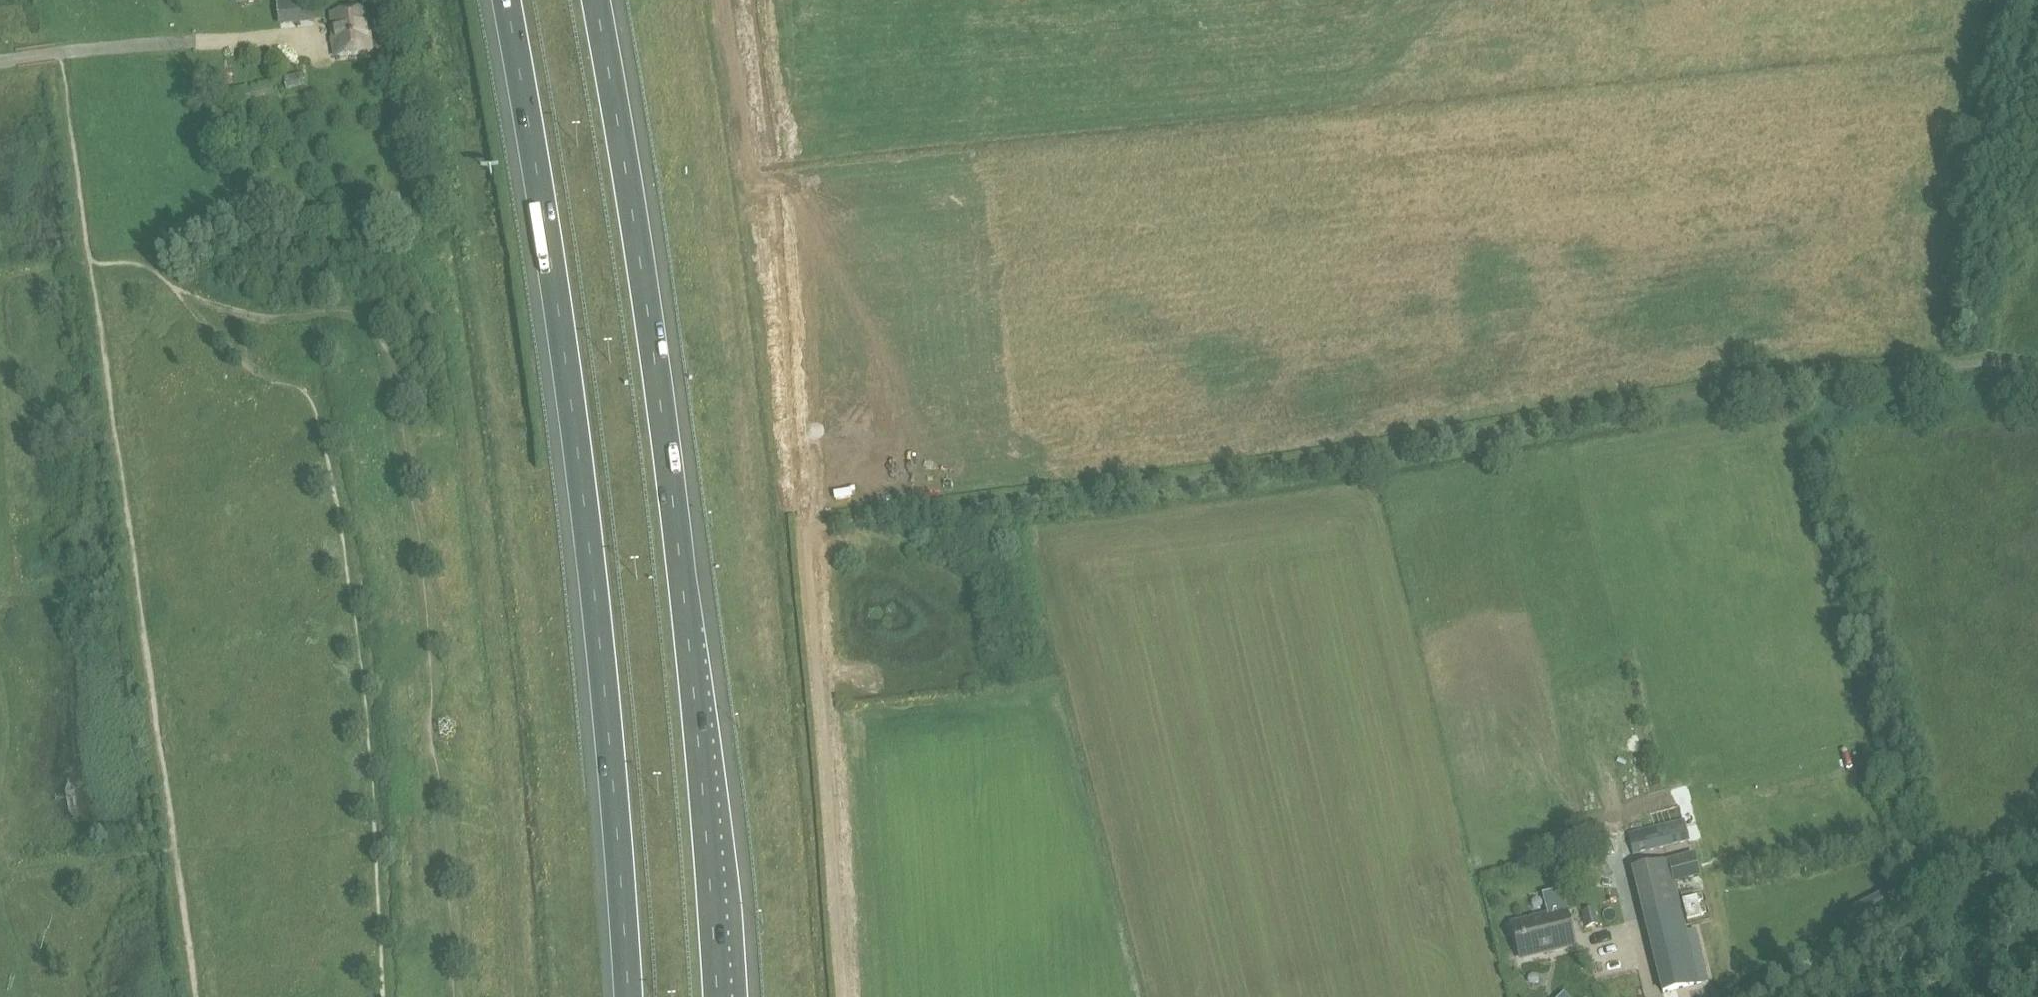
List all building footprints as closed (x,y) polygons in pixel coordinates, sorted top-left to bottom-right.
[(279,28),(313,24),(312,0),(276,0),(279,28)] [(367,12),(332,15),(336,55),(371,52),(367,12)] [(283,77),(286,91),(305,86),(302,72),(283,77)] [(1683,821),(1628,834),(1633,854),(1688,841),(1683,821)] [(1694,853),(1668,859),(1674,883),(1700,876),(1694,853)] [(1668,861),(1633,870),(1663,992),(1708,981),(1695,929),(1685,931),(1668,861)] [(1594,909),(1583,912),(1587,927),(1598,925),(1594,909)] [(1566,912),(1513,925),(1521,959),(1574,946),(1566,912)]
